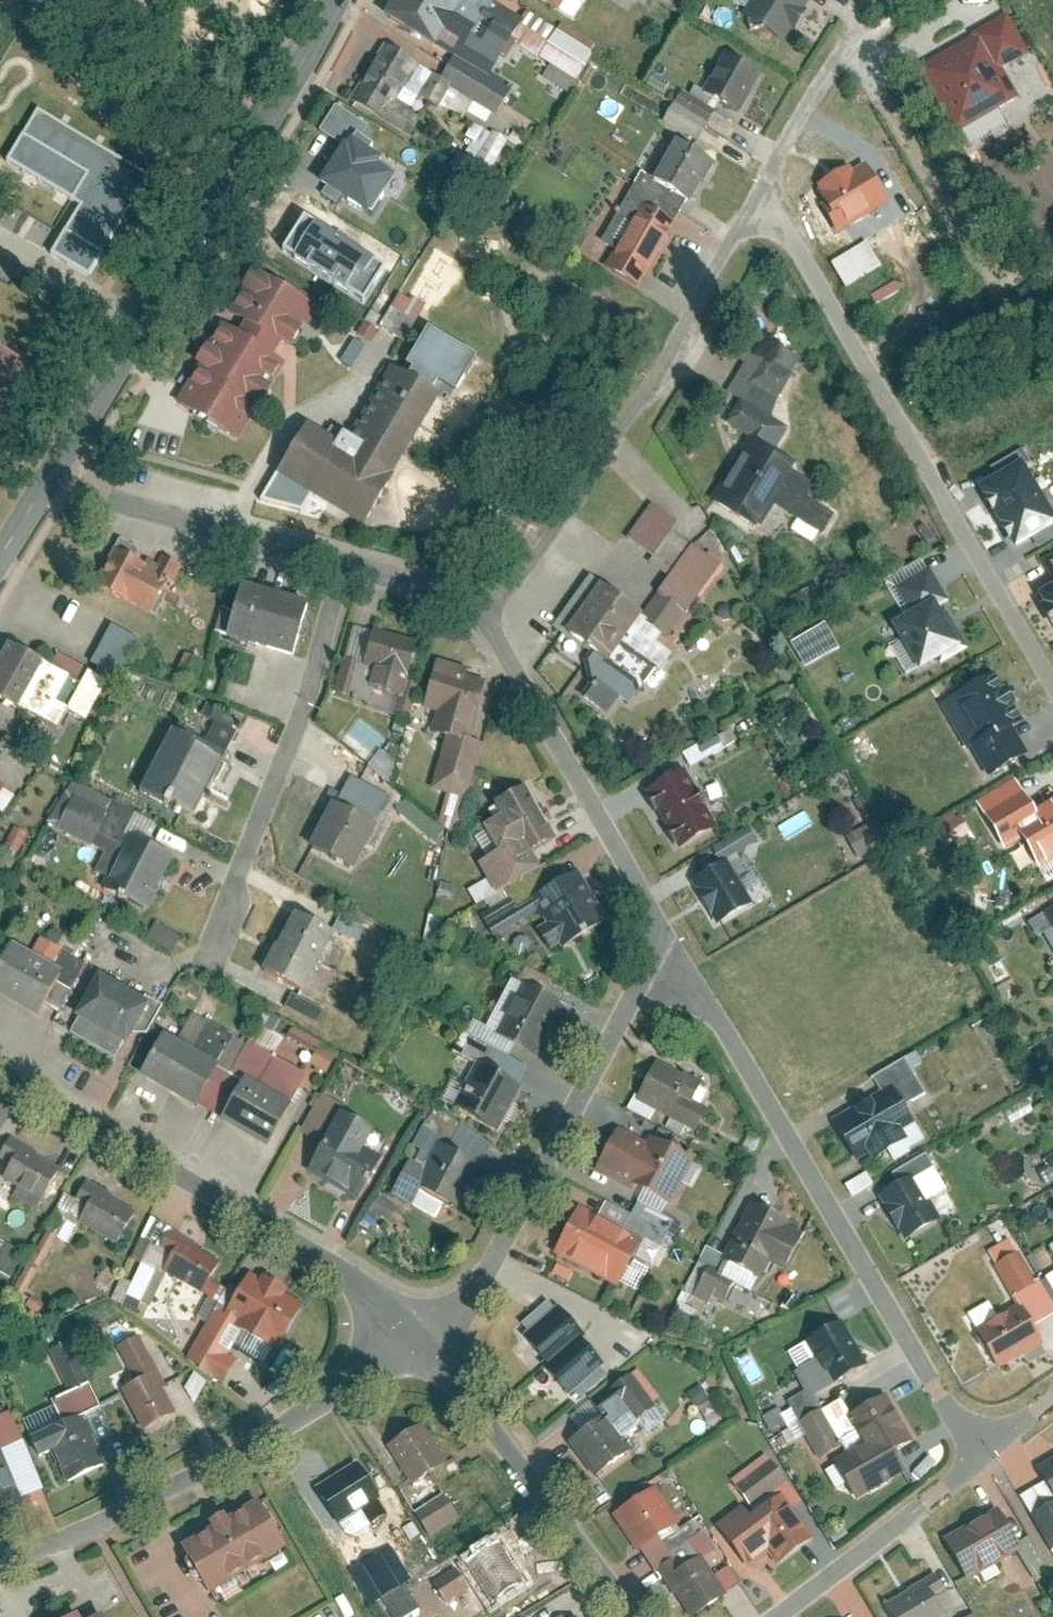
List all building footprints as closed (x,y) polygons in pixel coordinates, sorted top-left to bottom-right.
[(521,23),(481,0),(400,0),(389,19),(435,46),(417,75),(383,55),(354,103),(390,124),(412,87),(442,105),(456,81),(497,105),(510,83),(492,72),(512,39),(567,72),(582,81),(601,49),(564,27),(559,35),(526,15),(521,23)] [(572,20),(584,0),(538,0),(572,20)] [(743,23),(772,42),(799,0),(758,0),(743,23)] [(958,135),(1011,97),(971,42),(918,80),(958,135)] [(723,119),(754,67),(726,50),(696,102),(723,119)] [(318,135),(342,151),(314,193),(336,207),(339,202),(366,220),(390,182),(372,171),(378,162),(370,157),(375,150),(360,141),(366,132),(333,111),(318,135)] [(144,177),(37,114),(7,163),(79,206),(50,255),(85,276),(144,177)] [(978,146),(1005,129),(997,115),(969,132),(978,146)] [(463,141),(471,145),(452,176),(478,191),(506,144),(472,125),(463,141)] [(687,208),(710,166),(673,145),(649,187),(687,208)] [(886,206),(863,168),(816,195),(839,233),(886,206)] [(642,282),(671,230),(633,209),(604,261),(642,282)] [(863,244),(828,266),(844,291),(878,270),(863,244)] [(299,310),(249,280),(222,327),(176,403),(226,433),(299,310)] [(893,284),(869,298),(874,307),(898,293),(893,284)] [(392,336),(406,302),(393,297),(380,331),(392,336)] [(426,328),(407,362),(458,390),(477,356),(426,328)] [(33,361),(0,339),(0,410),(33,361)] [(337,361),(346,370),(364,353),(355,343),(337,361)] [(748,442),(711,496),(760,529),(775,508),(815,535),(824,521),(802,506),(808,498),(784,482),(799,461),(781,449),(794,430),(768,412),(786,385),(762,368),(723,425),(748,442)] [(356,526),(426,404),(383,379),(383,380),(341,452),(308,433),(280,482),(356,526)] [(979,484),(1018,551),(1052,531),(1052,492),(1033,456),(979,484)] [(655,644),(705,569),(660,539),(646,560),(667,574),(638,619),(595,590),(562,639),(592,659),(576,685),(622,716),(665,651),(655,644)] [(123,543),(101,579),(150,609),(172,573),(123,543)] [(1040,591),(1052,616),(1052,584),(1040,591)] [(942,596),(895,620),(921,669),(969,646),(942,596)] [(291,623),(236,607),(227,640),(225,639),(214,636),(203,676),(239,686),(251,645),(282,654),(291,623)] [(825,627),(789,643),(799,668),(836,653),(825,627)] [(105,628),(87,671),(114,682),(132,640),(105,628)] [(391,709),(404,663),(350,648),(333,709),(350,714),(355,699),(388,708),(391,709)] [(65,690),(10,656),(0,674),(0,698),(48,727),(57,712),(71,720),(94,683),(77,672),(65,690)] [(49,670),(69,677),(74,665),(53,658),(49,670)] [(195,681),(202,666),(186,659),(180,675),(195,681)] [(991,674),(957,691),(983,736),(968,744),(989,781),(1016,766),(997,735),(1021,722),(991,674)] [(422,715),(449,725),(425,794),(460,806),(476,760),(460,754),(482,691),(436,675),(422,715)] [(165,736),(139,792),(184,812),(209,756),(165,736)] [(366,768),(380,780),(393,765),(379,753),(366,768)] [(716,832),(685,776),(649,796),(680,852),(716,832)] [(10,785),(0,779),(0,800),(10,785)] [(1016,779),(972,803),(1009,855),(1023,846),(1042,869),(1052,863),(1052,798),(1037,809),(1016,779)] [(491,932),(523,910),(550,948),(590,918),(558,874),(544,885),(520,851),(545,834),(515,792),(479,818),(499,846),(482,859),(494,877),(466,897),(491,932)] [(146,838),(77,797),(53,838),(56,840),(100,866),(93,878),(117,892),(112,901),(135,915),(164,865),(138,850),(146,838)] [(422,836),(430,827),(402,804),(395,813),(422,836)] [(311,860),(344,873),(364,824),(331,810),(311,860)] [(959,817),(931,833),(941,851),(969,834),(959,817)] [(756,844),(747,829),(709,851),(717,864),(688,881),(714,926),(746,908),(721,864),(756,844)] [(259,977),(293,993),(322,933),(288,917),(259,977)] [(49,932),(43,943),(60,951),(66,940),(49,932)] [(40,940),(30,953),(50,968),(60,955),(40,940)] [(0,959),(0,1001),(20,1013),(46,970),(7,946),(0,959)] [(72,1031),(112,1054),(139,1008),(99,985),(72,1031)] [(500,1039),(529,1053),(553,1002),(524,988),(500,1039)] [(291,995),(283,1009),(316,1027),(323,1013),(291,995)] [(161,1038),(134,1082),(183,1112),(202,1081),(222,1094),(204,1123),(251,1153),(291,1088),(189,1025),(176,1047),(161,1038)] [(284,1033),(278,1058),(330,1071),(336,1046),(284,1033)] [(1045,1043),(1052,1054),(1052,1037),(1045,1043)] [(885,1091),(838,1119),(862,1160),(873,1153),(877,1160),(911,1140),(907,1133),(922,1125),(910,1105),(929,1095),(907,1058),(876,1076),(885,1091)] [(453,1113),(485,1129),(509,1079),(477,1063),(453,1113)] [(658,1064),(640,1095),(687,1123),(696,1108),(676,1096),(685,1080),(658,1064)] [(308,1166),(354,1193),(375,1157),(358,1147),(365,1134),(311,1102),(297,1127),(322,1141),(308,1166)] [(448,1144),(479,1161),(489,1143),(458,1127),(448,1144)] [(618,1130),(601,1164),(664,1196),(690,1145),(664,1132),(655,1149),(621,1132),(618,1130)] [(1047,1168),(1037,1174),(1043,1186),(1052,1180),(1052,1151),(1041,1158),(1047,1168)] [(473,1172),(437,1153),(413,1200),(449,1219),(473,1172)] [(936,1219),(914,1184),(936,1170),(925,1153),(892,1174),(898,1184),(878,1197),(904,1239),(936,1219)] [(51,1176),(19,1157),(3,1184),(36,1203),(51,1176)] [(694,1181),(702,1166),(691,1160),(683,1175),(694,1181)] [(864,1172),(842,1184),(849,1196),(871,1184),(864,1172)] [(129,1217),(97,1198),(83,1223),(115,1241),(129,1217)] [(586,1206),(558,1253),(605,1281),(627,1244),(646,1255),(666,1219),(636,1202),(622,1227),(586,1206)] [(779,1223),(751,1209),(721,1271),(751,1286),(766,1255),(787,1266),(799,1243),(775,1231),(779,1224),(779,1223)] [(24,1263),(38,1271),(56,1240),(43,1232),(24,1263)] [(0,1243),(0,1276),(9,1281),(23,1256),(0,1243)] [(219,1267),(187,1247),(178,1261),(161,1251),(131,1301),(149,1311),(172,1274),(204,1293),(219,1267)] [(1035,1284),(1016,1258),(997,1267),(1015,1294),(1035,1284)] [(1018,1297),(983,1319),(1004,1351),(1038,1329),(1018,1297)] [(274,1320),(241,1300),(232,1314),(215,1304),(186,1353),(204,1364),(226,1327),(258,1346),(274,1320)] [(581,1338),(550,1301),(516,1329),(545,1363),(543,1365),(567,1394),(601,1365),(580,1340),(581,1338)] [(827,1378),(850,1365),(832,1331),(809,1344),(827,1378)] [(137,1385),(123,1392),(142,1429),(164,1418),(145,1382),(156,1376),(137,1340),(119,1349),(137,1385)] [(51,1450),(68,1486),(100,1471),(78,1424),(101,1413),(68,1344),(48,1354),(68,1395),(52,1403),(62,1425),(27,1442),(35,1458),(51,1450)] [(906,1452),(874,1396),(829,1422),(808,1385),(783,1399),(813,1451),(826,1443),(850,1484),(906,1452)] [(596,1421),(567,1440),(590,1474),(621,1454),(608,1435),(640,1414),(621,1386),(588,1409),(595,1419),(596,1421)] [(442,1463),(417,1428),(387,1450),(411,1485),(442,1463)] [(0,1439),(0,1515),(26,1505),(0,1439)] [(1031,1513),(1052,1549),(1052,1457),(1048,1461),(1034,1470),(1052,1501),(1031,1513)] [(743,1506),(715,1526),(741,1563),(763,1548),(772,1560),(796,1544),(776,1517),(792,1506),(760,1461),(727,1484),(743,1506)] [(355,1468),(314,1493),(335,1526),(375,1501),(355,1468)] [(701,1556),(654,1489),(618,1515),(644,1551),(660,1540),(679,1567),(665,1577),(693,1616),(734,1586),(709,1550),(701,1556)] [(409,1514),(430,1538),(457,1514),(437,1490),(409,1514)] [(171,1553),(196,1597),(275,1551),(251,1508),(171,1553)] [(944,1544),(964,1575),(1009,1545),(988,1514),(944,1544)] [(462,1564),(483,1600),(457,1615),(458,1616),(493,1616),(494,1616),(487,1606),(520,1586),(495,1545),(462,1564)] [(408,1576),(402,1565),(384,1575),(377,1561),(364,1568),(391,1616),(400,1616),(416,1608),(401,1580),(408,1576)] [(465,1588),(457,1573),(430,1587),(438,1602),(465,1588)] [(886,1616),(927,1616),(940,1609),(919,1577),(878,1605),(886,1616)]
